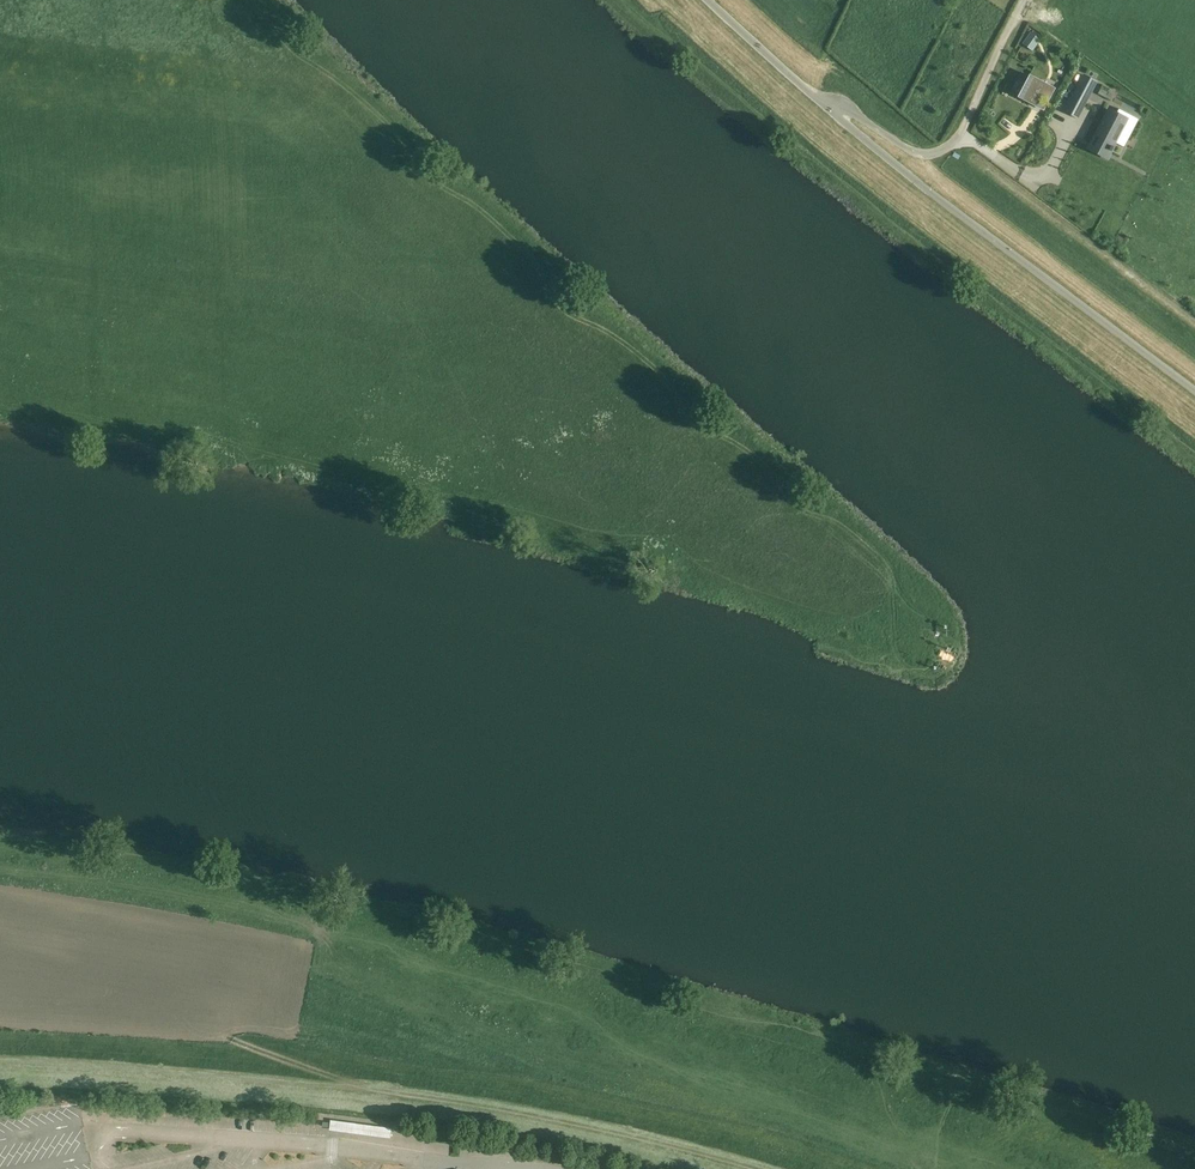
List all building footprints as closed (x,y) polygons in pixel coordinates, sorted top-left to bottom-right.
[(1029,49),(1038,37),(1031,32),(1023,44),(1029,49)] [(1083,75),(1064,113),(1078,120),(1097,83),(1083,75)] [(1030,76),(1019,97),(1033,104),(1034,105),(1040,94),(1050,99),(1056,88),(1055,88),(1054,90),(1044,85),(1045,83),(1030,76)] [(1108,107),(1096,131),(1101,134),(1098,140),(1112,147),(1116,140),(1124,145),(1125,143),(1116,139),(1122,127),(1129,130),(1136,117),(1119,108),(1120,106),(1118,106),(1116,111),(1108,107)]
